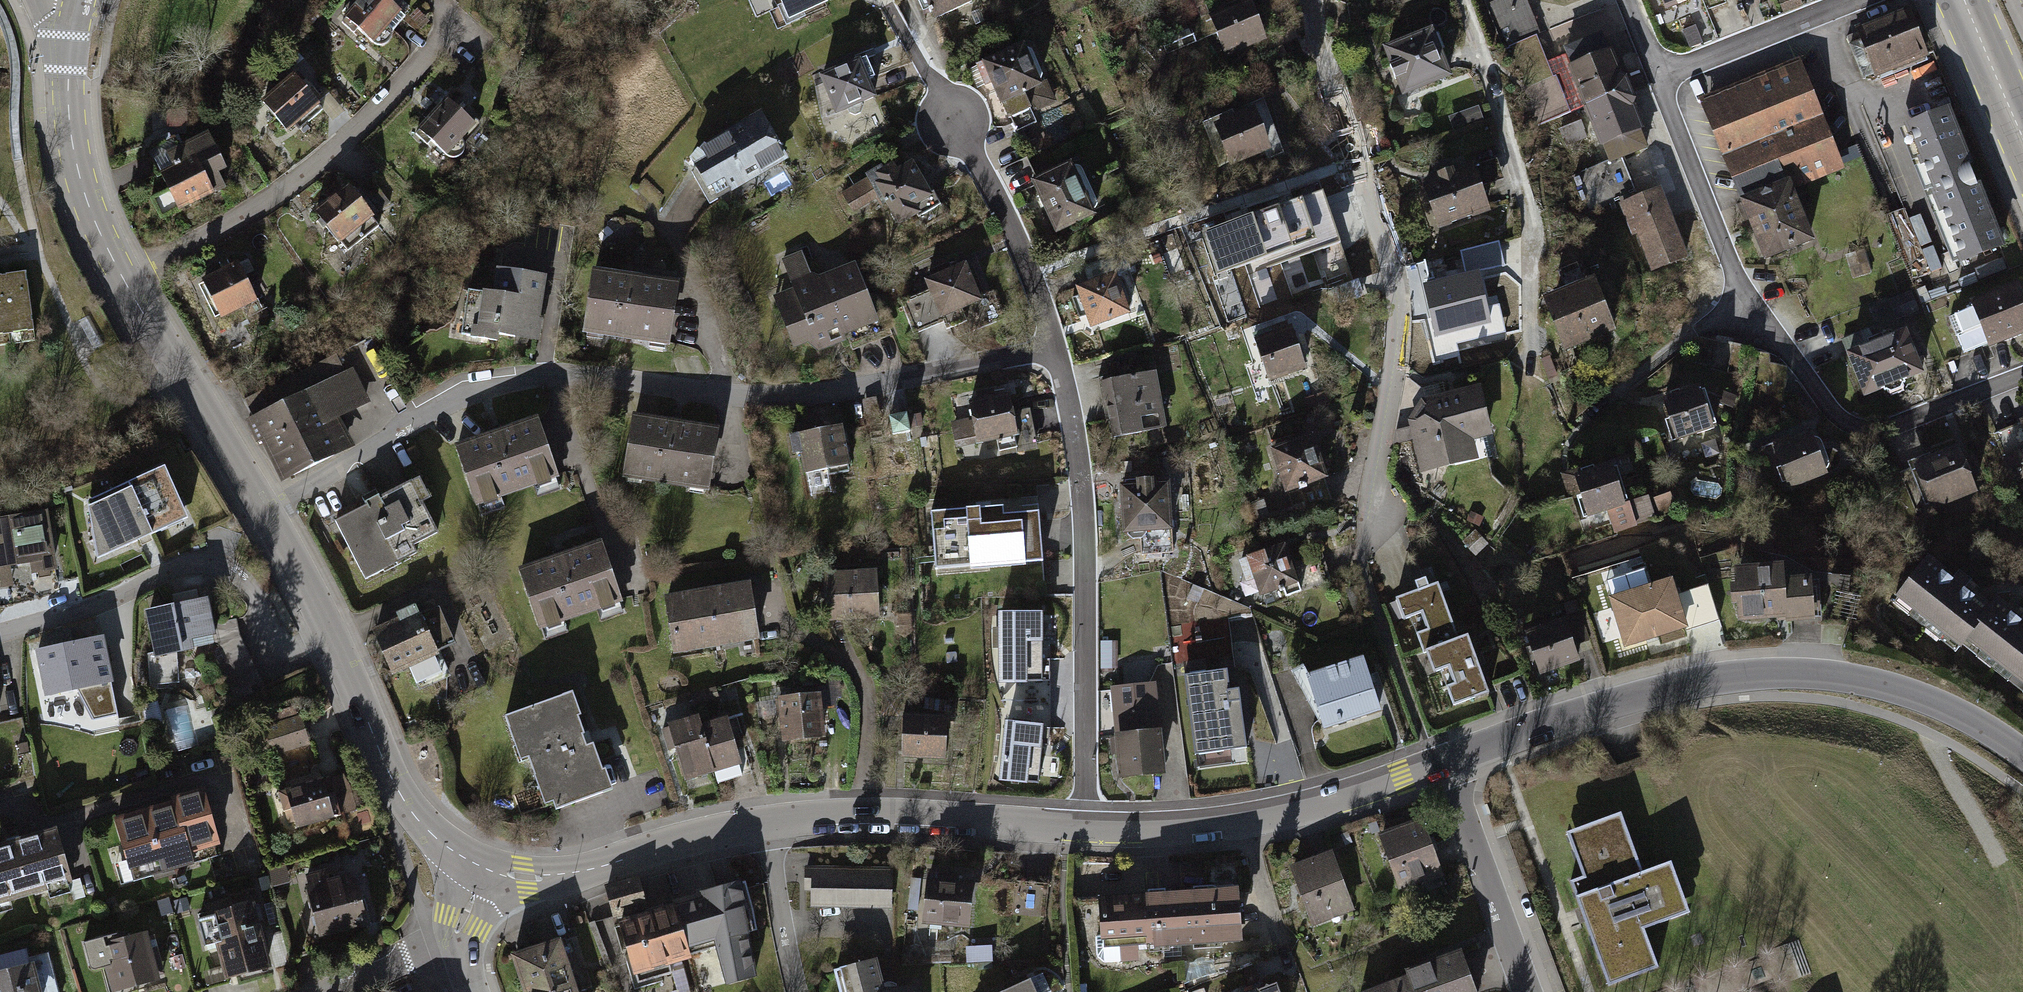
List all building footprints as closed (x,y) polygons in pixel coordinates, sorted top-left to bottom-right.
[(375,44),(379,45),(384,45),(389,42),(391,37),(391,32),(389,28),(402,13),(388,0),(362,0),(346,18),(375,44)] [(794,21),(830,4),(828,0),(785,0),(794,21)] [(939,17),(976,1),(975,0),(931,0),(939,17)] [(1233,14),(1254,61),(1292,45),(1272,0),(1265,0),(1233,14)] [(1504,45),(1540,36),(1531,0),(1492,0),(1504,45)] [(1662,8),(1683,0),(1658,0),(1662,8)] [(1782,12),(1802,5),(1800,0),(1778,0),(1782,12)] [(1909,5),(1855,25),(1874,75),(1927,55),(1909,5)] [(1455,36),(1413,49),(1429,101),(1471,88),(1455,36)] [(1565,63),(1582,106),(1624,88),(1607,46),(1565,63)] [(1044,49),(1007,65),(1032,121),(1068,105),(1044,49)] [(869,52),(819,73),(836,114),(877,97),(869,78),(878,75),(869,52)] [(1697,97),(1740,208),(1793,188),(1842,169),(1800,58),(1697,97)] [(294,76),(263,102),(287,131),(318,105),(294,76)] [(1624,88),(1582,106),(1603,159),(1645,142),(1624,88)] [(1567,95),(1540,101),(1544,119),(1571,112),(1567,95)] [(428,121),(420,130),(447,155),(452,158),(458,157),(463,154),(465,149),(465,144),(462,139),(475,125),(448,100),(440,109),(434,104),(423,116),(428,121)] [(1947,105),(1901,123),(1958,263),(2003,244),(1947,105)] [(1273,111),(1234,127),(1253,176),(1293,160),(1273,111)] [(722,142),(693,176),(715,194),(782,156),(778,148),(780,147),(774,137),(772,138),(761,119),(725,139),(724,138),(721,140),(722,142)] [(187,161),(161,174),(169,189),(151,198),(161,218),(180,210),(224,188),(217,173),(226,169),(208,134),(180,148),(187,161)] [(161,174),(187,161),(180,148),(175,137),(145,152),(157,176),(161,174)] [(924,154),(890,171),(917,224),(952,207),(924,154)] [(1089,168),(1052,188),(1081,244),(1118,225),(1089,168)] [(1489,169),(1446,183),(1460,226),(1503,212),(1489,169)] [(1658,186),(1618,203),(1647,271),(1686,254),(1658,186)] [(348,187),(317,212),(341,242),(353,232),(361,241),(380,226),(348,187)] [(1813,240),(1793,188),(1740,208),(1759,260),(1813,240)] [(1204,230),(1219,273),(1264,257),(1267,267),(1341,241),(1323,189),(1204,230)] [(1863,249),(1845,254),(1853,279),(1870,273),(1863,249)] [(1337,291),(1360,284),(1352,260),(1329,267),(1337,291)] [(238,263),(203,280),(222,317),(257,300),(238,263)] [(473,334),(541,343),(550,273),(498,266),(495,290),(479,288),(473,334)] [(869,267),(797,294),(820,356),(892,330),(869,267)] [(677,281),(592,269),(584,330),(669,341),(677,281)] [(1479,270),(1423,283),(1436,336),(1492,323),(1479,270)] [(988,271),(942,282),(950,317),(996,307),(988,271)] [(34,331),(26,272),(0,275),(0,335),(34,331)] [(1114,276),(1080,288),(1092,319),(1125,307),(1114,276)] [(1575,350),(1624,329),(1602,276),(1553,296),(1575,350)] [(1969,301),(1986,347),(2022,334),(2022,297),(2018,283),(1969,301)] [(1896,306),(1877,314),(1883,331),(1903,323),(1896,306)] [(1293,325),(1256,337),(1271,381),(1308,369),(1293,325)] [(1924,328),(1911,331),(1920,371),(1933,368),(1924,328)] [(1905,329),(1843,351),(1860,397),(1921,374),(1905,329)] [(1167,426),(1157,371),(1102,380),(1113,436),(1167,426)] [(368,379),(273,428),(300,480),(371,444),(359,421),(384,409),(368,379)] [(1696,383),(1657,396),(1671,438),(1710,426),(1696,383)] [(1408,419),(1421,471),(1477,457),(1472,438),(1493,433),(1481,384),(1422,398),(1408,419)] [(1011,393),(969,402),(973,418),(952,423),(957,447),(977,443),(978,444),(1020,436),(1011,393)] [(909,418),(891,420),(893,440),(911,438),(909,418)] [(533,419),(459,443),(477,501),(551,477),(533,419)] [(739,432),(649,421),(641,483),(731,495),(739,432)] [(1994,435),(2012,480),(2022,475),(2022,423),(1994,435)] [(1808,430),(1771,445),(1788,487),(1825,472),(1808,430)] [(864,434),(809,432),(808,472),(863,474),(864,434)] [(1315,434),(1272,448),(1285,491),(1329,477),(1315,434)] [(1959,445),(1911,463),(1930,513),(1978,494),(1959,445)] [(1608,461),(1571,473),(1585,516),(1622,503),(1608,461)] [(164,467),(87,501),(97,559),(188,519),(164,467)] [(1169,481),(1120,485),(1123,531),(1172,528),(1169,481)] [(411,482),(332,522),(362,581),(417,553),(413,545),(437,533),(411,482)] [(1001,507),(931,512),(935,568),(1041,560),(1038,512),(1002,515),(1001,507)] [(0,521),(0,566),(33,561),(35,572),(52,569),(50,558),(53,557),(45,513),(0,521)] [(598,543),(523,568),(544,631),(619,606),(598,543)] [(1285,543),(1247,555),(1260,595),(1298,582),(1285,543)] [(1925,555),(1893,597),(1960,647),(1966,640),(1992,606),(1925,555)] [(1777,559),(1729,563),(1735,621),(1781,616),(1781,622),(1817,618),(1813,575),(1779,578),(1777,559)] [(878,569),(823,572),(825,623),(881,620),(878,569)] [(1689,573),(1608,599),(1623,646),(1702,625),(1689,573)] [(1420,652),(1455,640),(1434,581),(1391,597),(1399,620),(1408,617),(1420,652)] [(750,583),(664,596),(673,654),(759,641),(750,583)] [(1966,640),(2022,683),(2022,618),(1997,599),(1992,606),(1966,640)] [(435,603),(372,631),(393,677),(455,649),(435,603)] [(215,605),(175,613),(183,655),(224,647),(215,605)] [(1002,606),(1001,676),(1042,676),(1042,607),(1002,606)] [(1564,615),(1525,629),(1540,672),(1580,658),(1564,615)] [(1259,616),(1233,618),(1235,664),(1261,663),(1259,616)] [(1485,692),(1465,636),(1455,640),(1420,652),(1429,674),(1437,671),(1449,704),(1485,692)] [(125,638),(60,649),(68,696),(133,686),(125,638)] [(1362,660),(1311,677),(1328,726),(1379,709),(1362,660)] [(0,675),(0,726),(22,722),(12,673),(0,675)] [(1226,673),(1188,678),(1197,756),(1247,750),(1240,693),(1229,694),(1226,673)] [(1162,780),(1155,685),(1111,688),(1118,783),(1162,780)] [(821,695),(778,699),(782,743),(825,740),(821,695)] [(601,794),(561,697),(500,722),(539,819),(601,794)] [(716,717),(688,724),(701,773),(729,766),(716,717)] [(1044,721),(1009,717),(1003,775),(1039,778),(1044,721)] [(948,720),(903,719),(902,757),(947,758),(948,720)] [(701,773),(688,724),(661,732),(674,780),(701,773)] [(333,768),(278,784),(292,828),(354,806),(333,768)] [(215,785),(132,808),(149,869),(232,847),(215,785)] [(1635,810),(1580,830),(1597,875),(1583,881),(1623,986),(1674,968),(1661,934),(1708,915),(1690,860),(1655,870),(1635,810)] [(1419,817),(1377,833),(1399,890),(1442,873),(1419,817)] [(0,851),(0,906),(84,890),(74,836),(0,851)] [(1333,853),(1295,867),(1315,923),(1353,910),(1333,853)] [(890,866),(803,866),(803,889),(810,889),(810,907),(891,907),(890,866)] [(924,869),(921,923),(967,926),(971,879),(957,878),(957,872),(924,869)] [(366,915),(355,873),(310,885),(321,927),(366,915)] [(743,882),(669,904),(684,959),(717,949),(727,984),(755,976),(746,935),(755,933),(743,882)] [(1233,887),(1097,895),(1100,948),(1236,940),(1233,887)] [(631,975),(684,959),(669,904),(614,921),(631,975)] [(250,909),(205,918),(219,983),(264,973),(250,909)] [(92,948),(105,991),(143,991),(162,986),(146,932),(92,948)] [(508,954),(520,991),(576,991),(557,937),(508,954)] [(1376,991),(1473,991),(1460,956),(1410,973),(1412,979),(1376,991)] [(832,969),(838,991),(915,991),(915,987),(884,987),(875,958),(832,969)] [(7,979),(10,991),(67,991),(61,967),(7,979)] [(1029,979),(1000,991),(1035,991),(1029,979)]
